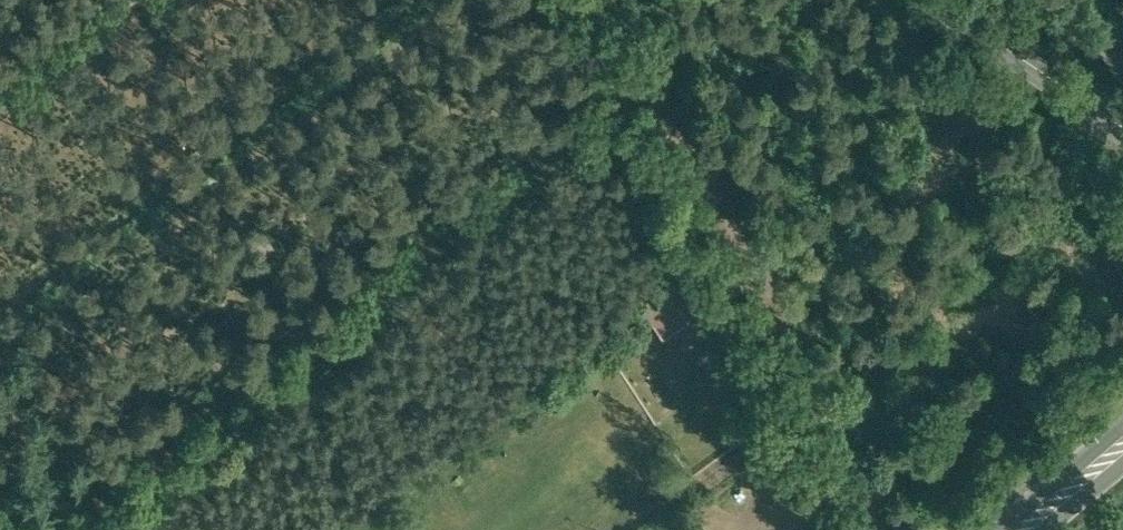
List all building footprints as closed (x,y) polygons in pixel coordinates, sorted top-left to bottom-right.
[(700,314),(678,281),(644,304),(666,337),(700,314)]
